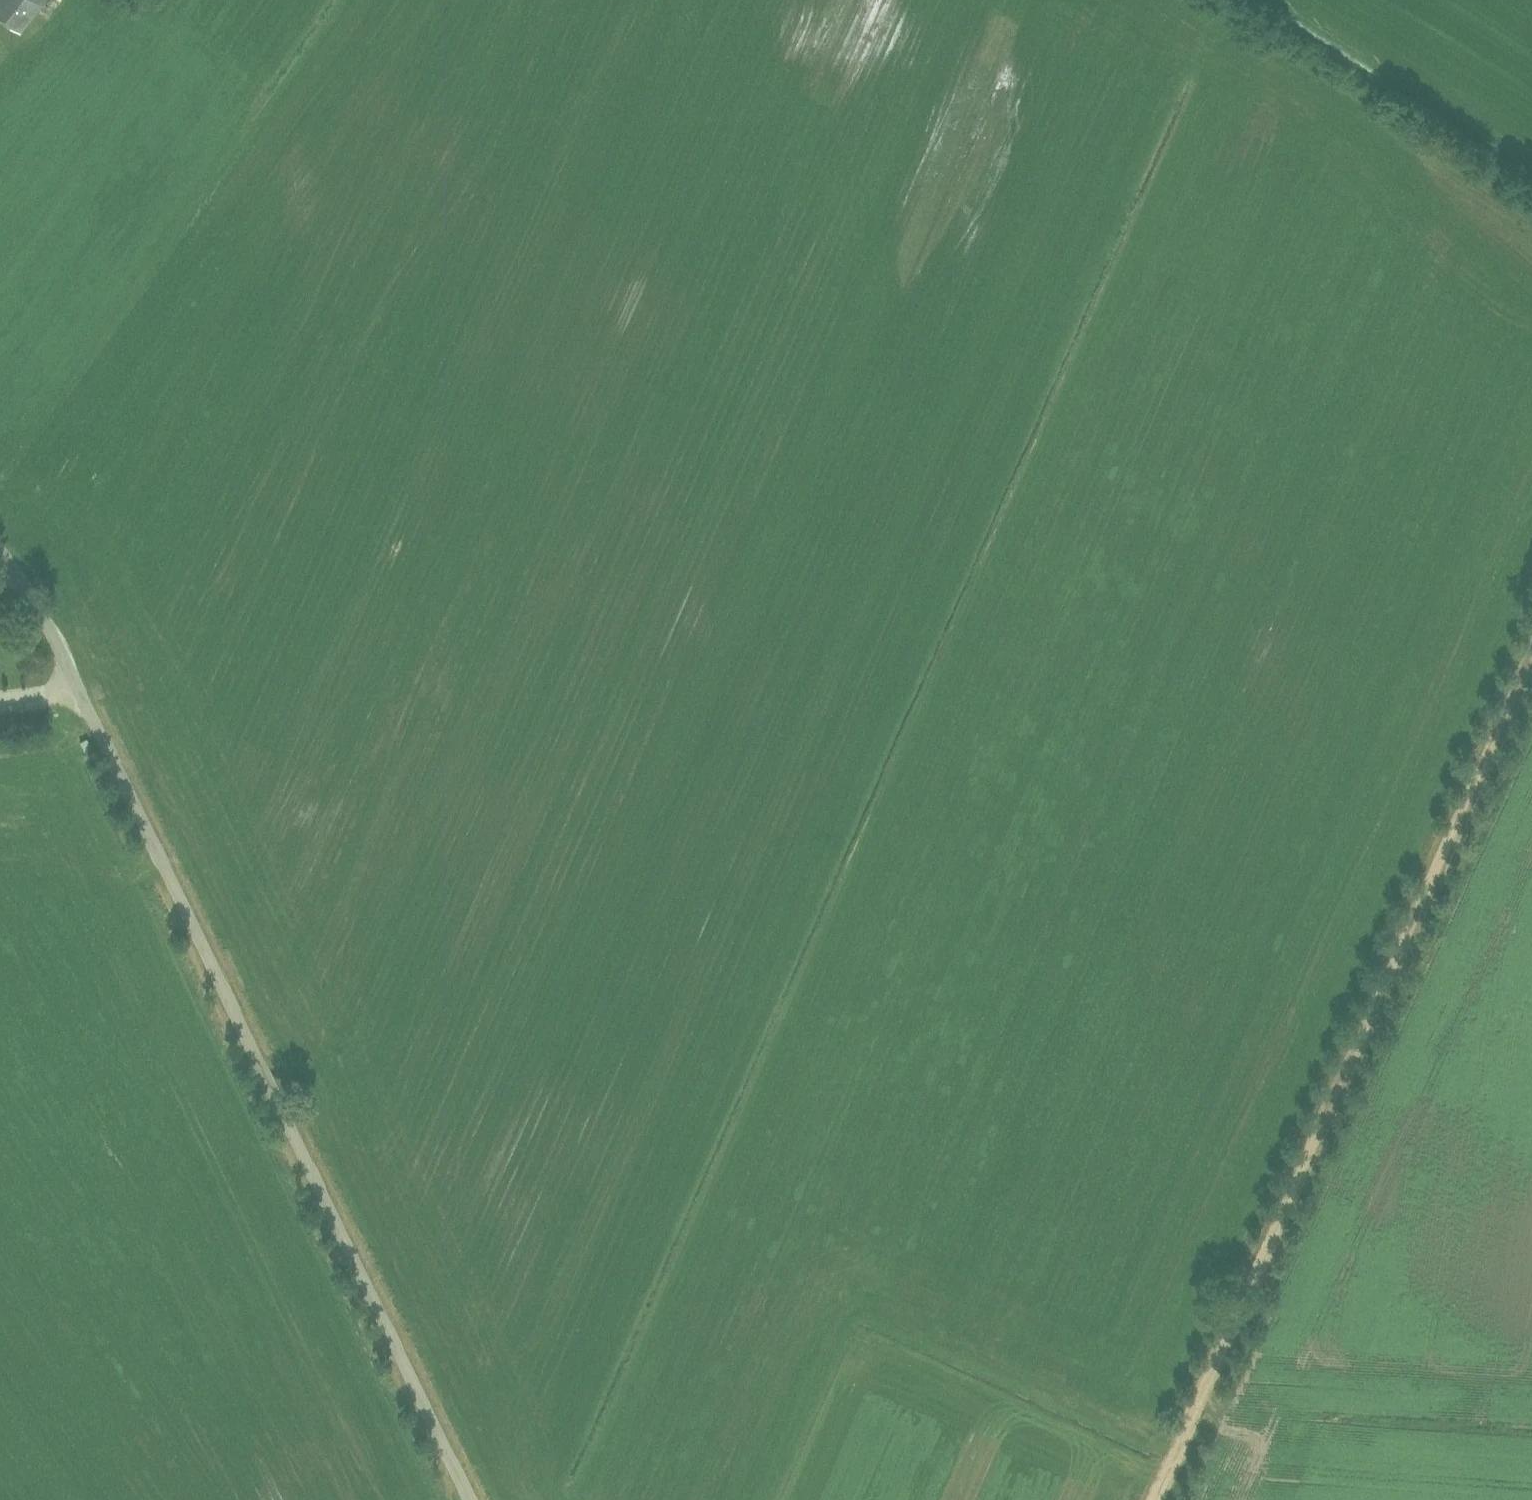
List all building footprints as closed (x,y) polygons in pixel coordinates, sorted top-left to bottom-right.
[(45,0),(0,0),(0,16),(20,31),(45,0)]
